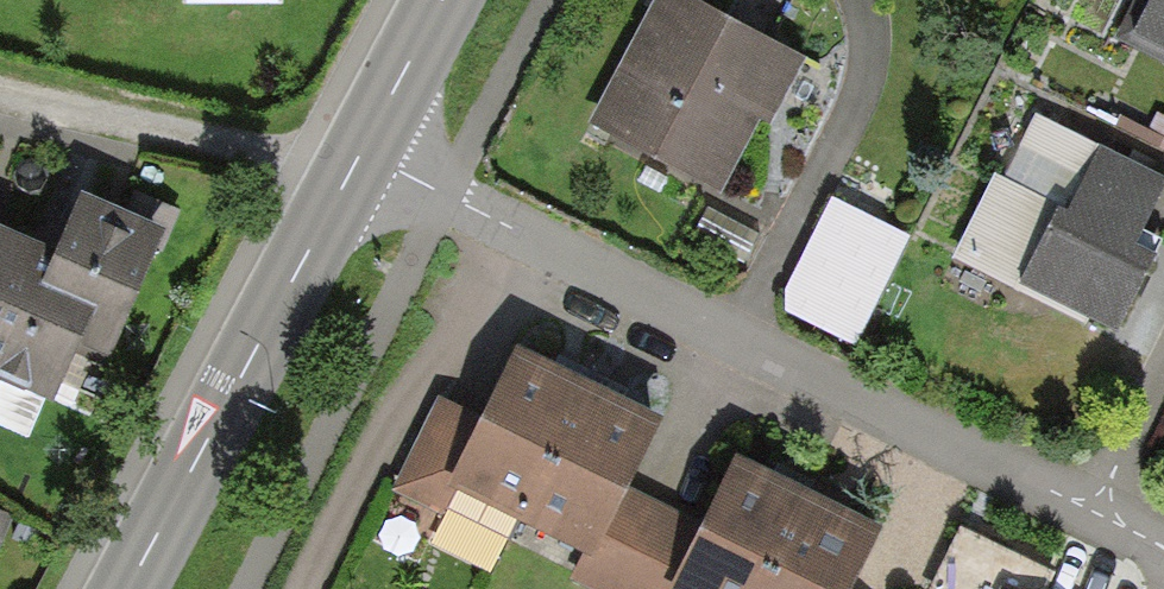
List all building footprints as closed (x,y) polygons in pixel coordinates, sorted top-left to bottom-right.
[(688,0),(656,0),(588,130),(721,198),(761,123),(770,128),(805,61),(688,0)] [(1145,10),(1129,2),(1111,38),(1163,65),(1163,0),(1150,0),(1145,10)] [(955,258),(1115,335),(1152,258),(1135,250),(1163,189),(1163,177),(1036,116),(1004,181),(995,176),(955,258)] [(913,239),(832,197),(785,295),(784,313),(855,350),(913,239)] [(56,254),(15,236),(0,230),(0,381),(51,402),(75,344),(107,358),(160,233),(107,211),(79,200),(56,254)] [(440,397),(393,492),(443,518),(455,494),(583,558),(572,580),(590,588),(858,588),(886,533),(736,458),(703,523),(639,491),(673,424),(516,346),(480,417),(440,397)] [(932,588),(1049,588),(1055,577),(960,531),(932,588)]
